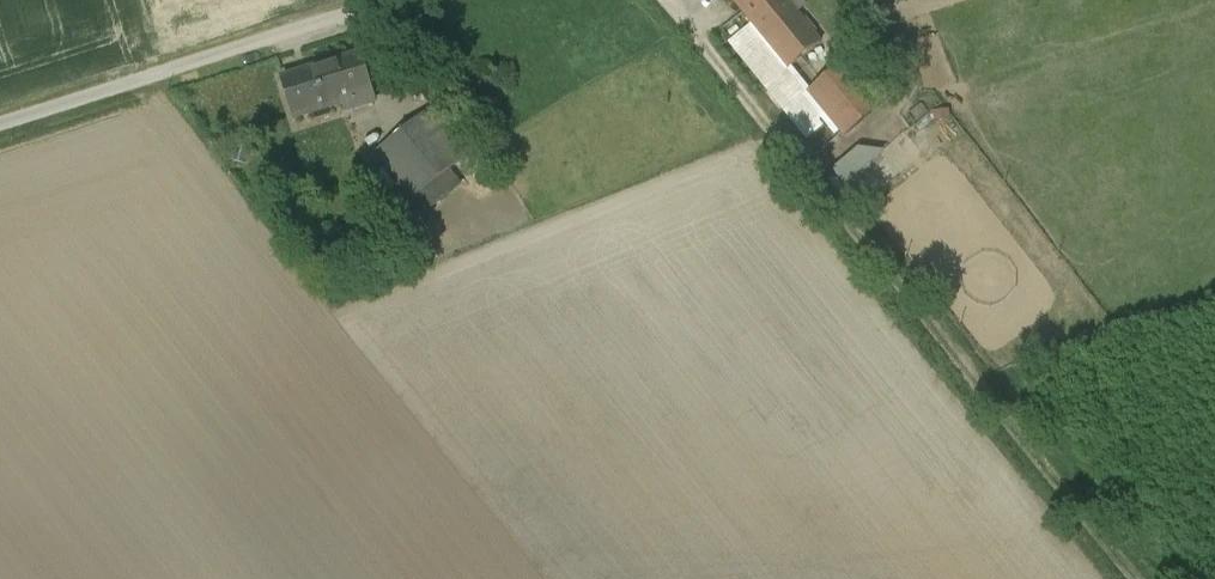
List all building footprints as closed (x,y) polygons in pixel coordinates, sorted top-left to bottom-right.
[(785,0),(737,0),(791,68),(821,44),(785,0)] [(359,56),(283,79),(295,119),(343,105),(345,112),(373,104),(359,56)] [(863,123),(827,78),(810,92),(846,137),(863,123)] [(468,157),(431,109),(416,121),(452,169),(468,157)] [(452,169),(416,121),(374,154),(411,200),(452,169)]
